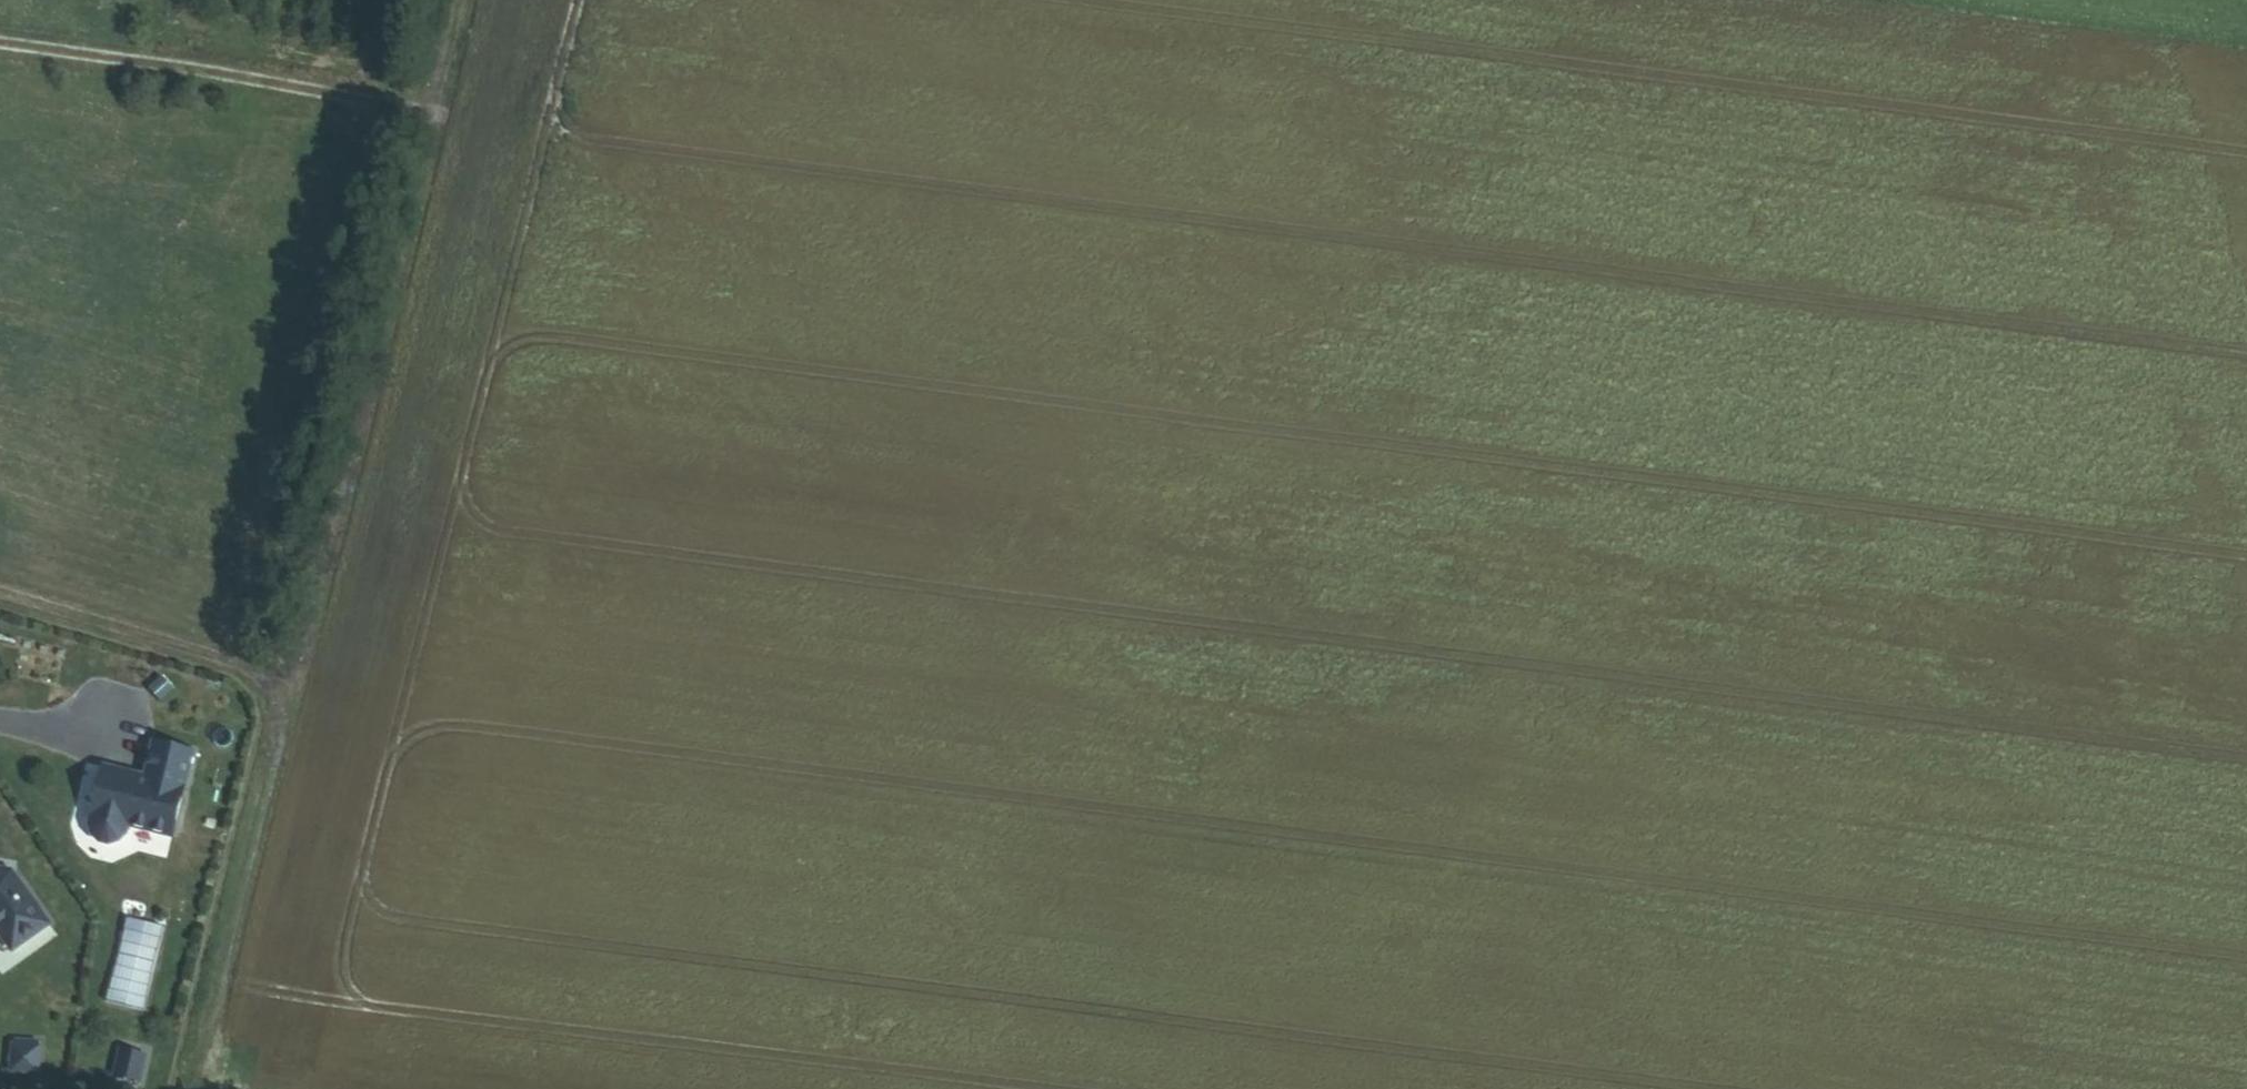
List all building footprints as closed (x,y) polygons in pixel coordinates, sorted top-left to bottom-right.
[(166,836),(188,751),(150,742),(142,776),(100,765),(85,823),(88,832),(94,839),(104,842),(114,839),(121,832),(123,824),(166,836)] [(12,952),(50,925),(13,873),(0,870),(1,868),(0,868),(0,935),(12,952)] [(13,1044),(10,1043),(8,1074),(41,1076),(43,1045),(39,1045),(13,1044)] [(116,1049),(110,1073),(134,1079),(140,1055),(116,1049)]
